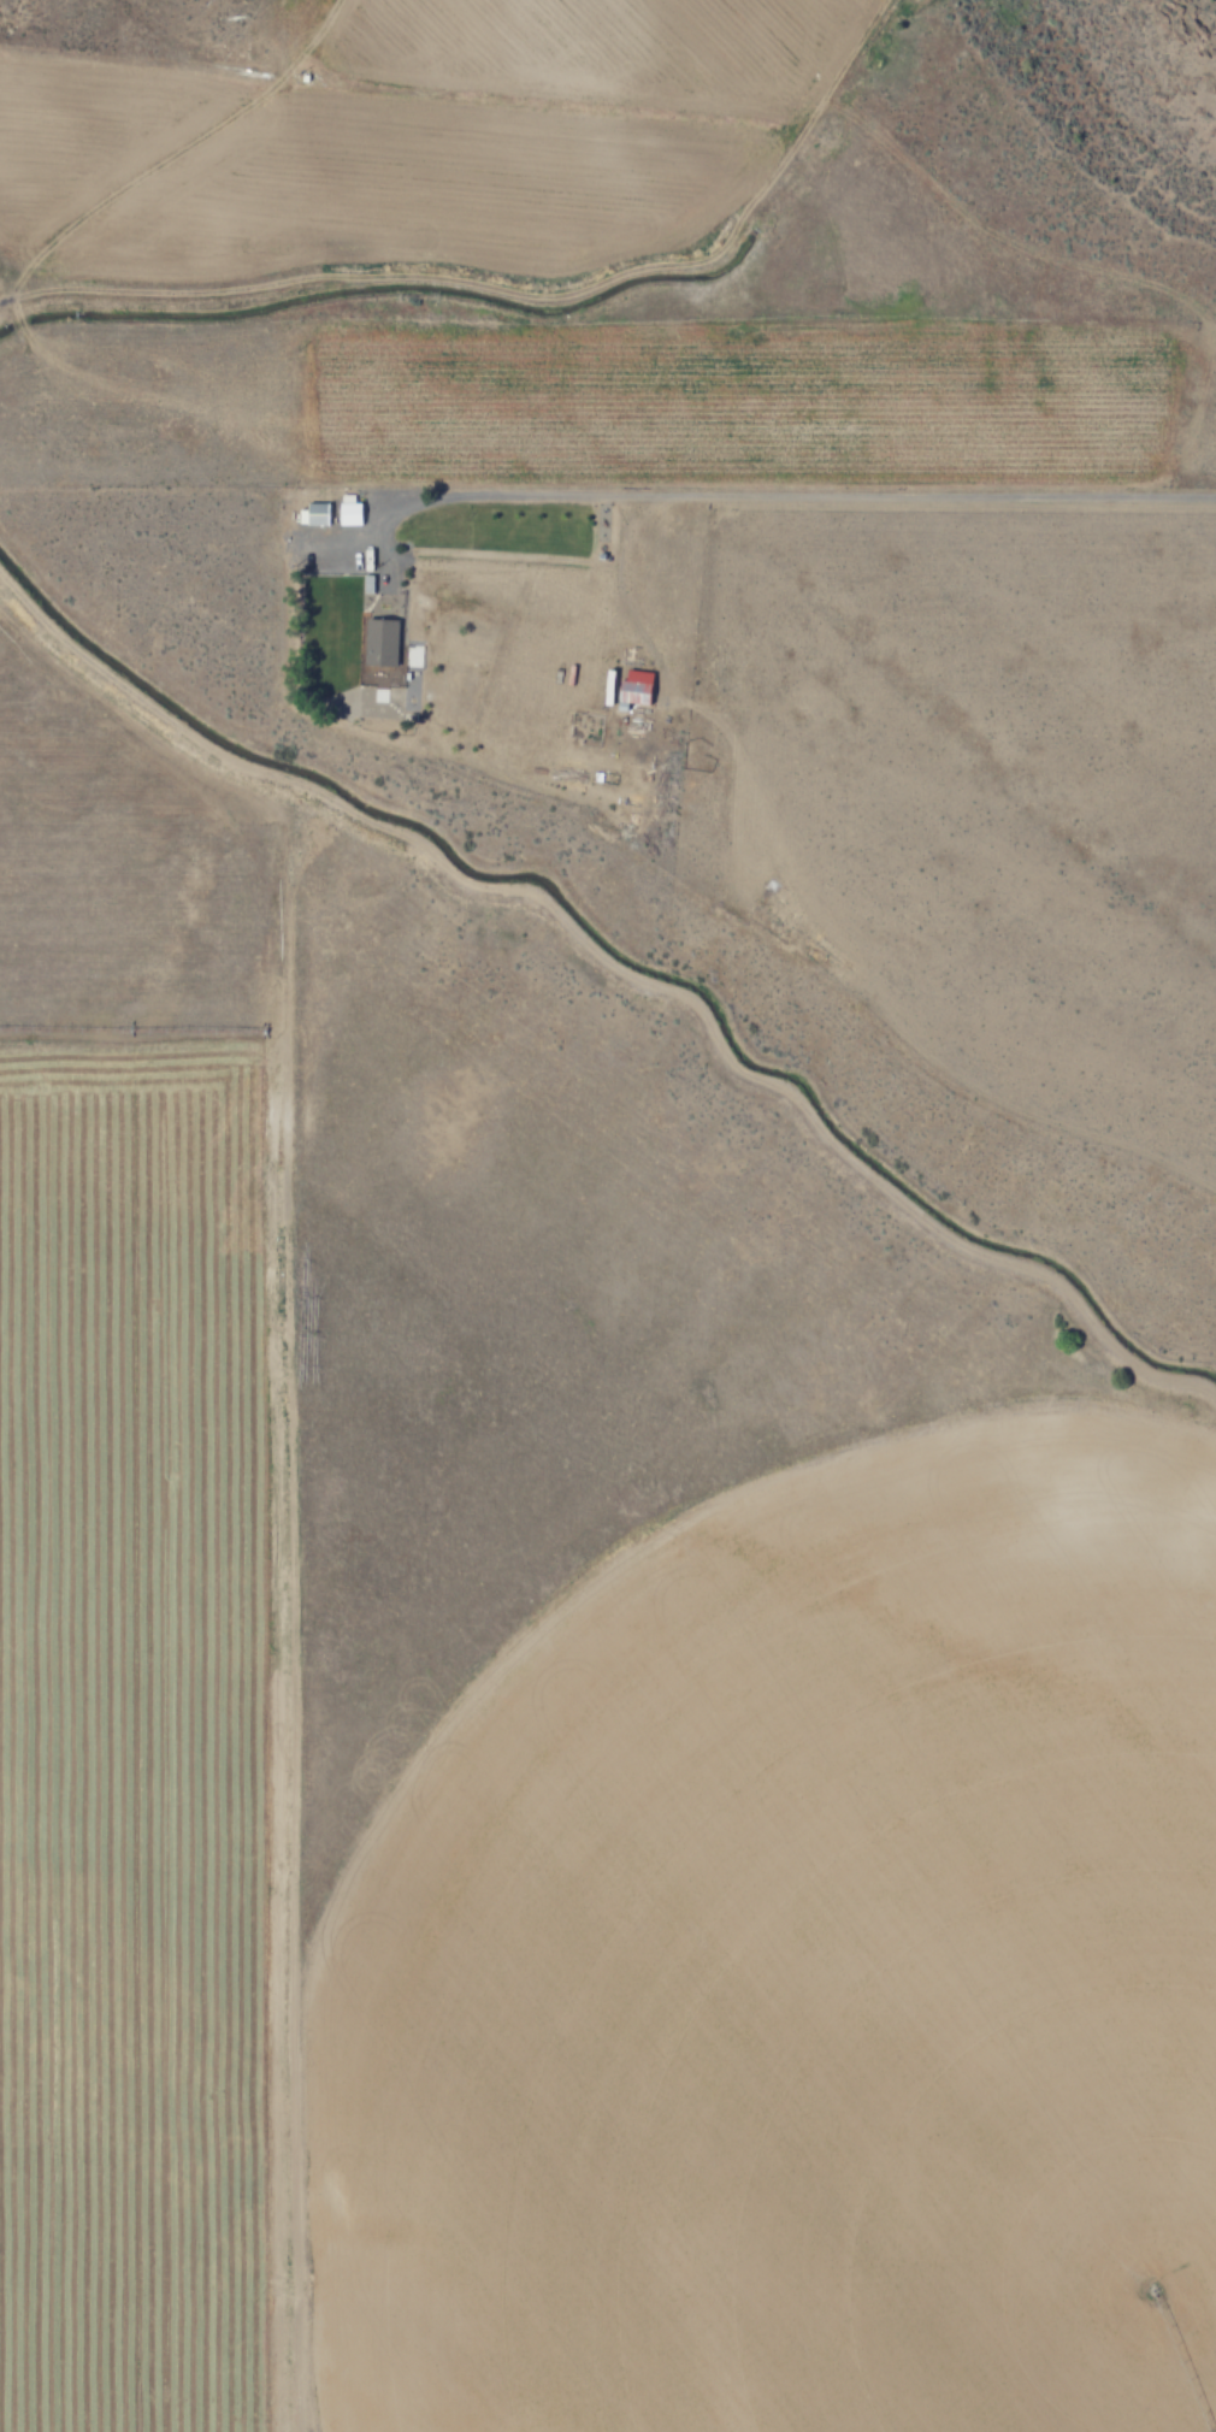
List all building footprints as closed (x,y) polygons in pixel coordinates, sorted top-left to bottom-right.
[(342,524),(362,524),(362,502),(355,502),(355,494),(341,495),(342,524)] [(328,504),(300,505),(300,524),(329,523),(328,504)] [(398,665),(399,619),(367,618),(367,634),(360,634),(360,665),(398,665)] [(653,672),(628,670),(627,679),(622,679),(620,702),(643,705),(643,694),(651,695),(653,672)]
